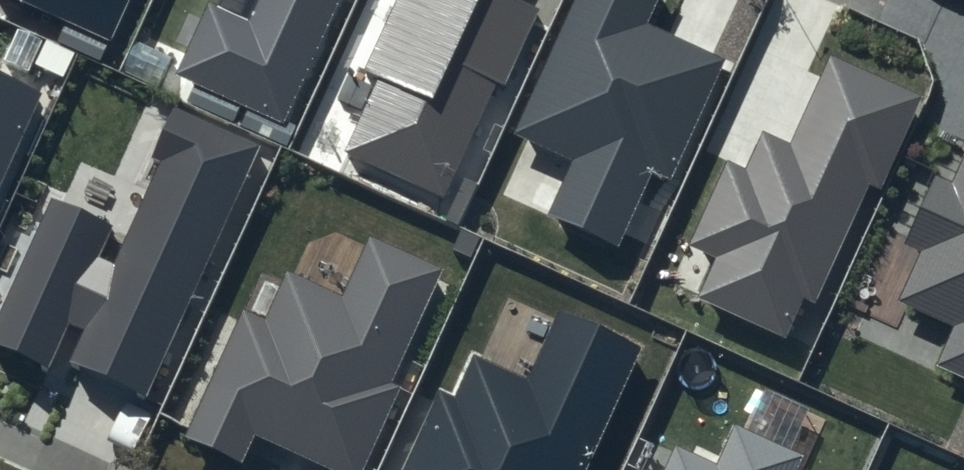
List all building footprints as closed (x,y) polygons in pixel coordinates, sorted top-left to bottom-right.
[(112,42),(131,0),(18,0),(112,42)] [(219,7),(212,4),(182,71),(285,116),(337,0),(222,0),(219,7)] [(364,70),(378,76),(344,152),(448,198),(534,6),(520,0),(395,0),(364,70)] [(517,135),(575,160),(549,218),(619,249),(654,172),(672,180),(727,58),(646,22),(656,0),(578,0),(517,135)] [(922,97),(830,56),(791,143),(763,131),(746,170),(727,161),(690,245),(715,255),(696,297),(788,337),(805,299),(816,304),(868,186),(880,192),(922,97)] [(0,71),(0,191),(45,91),(0,71)] [(173,110),(152,156),(160,160),(114,264),(99,258),(113,225),(51,197),(0,312),(0,347),(49,369),(70,322),(87,329),(71,363),(149,398),(261,149),(173,110)] [(951,181),(935,174),(905,241),(923,249),(900,300),(955,324),(936,366),(963,379),(963,152),(951,181)] [(369,236),(343,296),(289,272),(268,321),(243,310),(185,438),(241,462),(253,436),(330,469),(363,469),(400,387),(390,382),(441,268),(369,236)] [(558,312),(526,381),(470,356),(453,395),(437,388),(400,469),(587,469),(641,350),(558,312)] [(676,444),(664,469),(797,469),(803,457),(733,424),(715,462),(676,444)]
